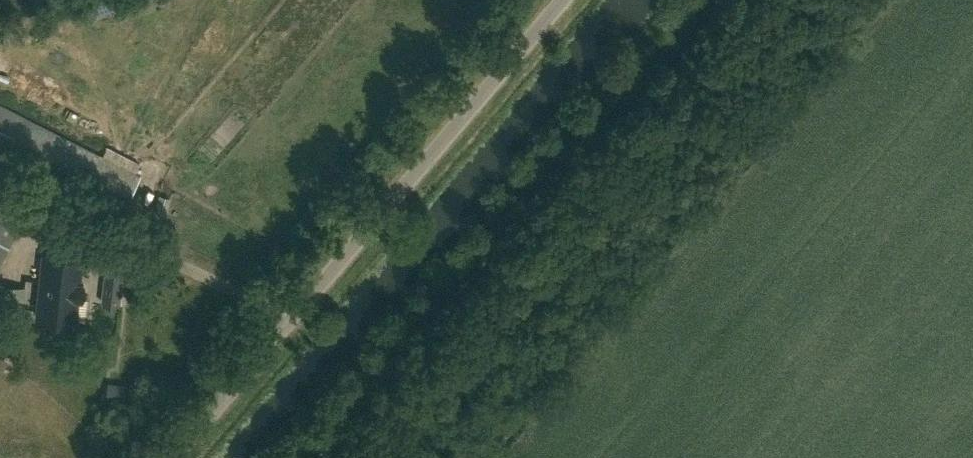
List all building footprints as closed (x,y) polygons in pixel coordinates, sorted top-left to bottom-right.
[(0,103),(0,151),(120,212),(139,174),(0,103)] [(0,194),(0,261),(27,208),(0,194)] [(79,284),(81,260),(45,256),(38,316),(75,320),(77,297),(83,298),(84,285),(79,284)] [(124,264),(106,261),(101,301),(120,303),(124,264)]
